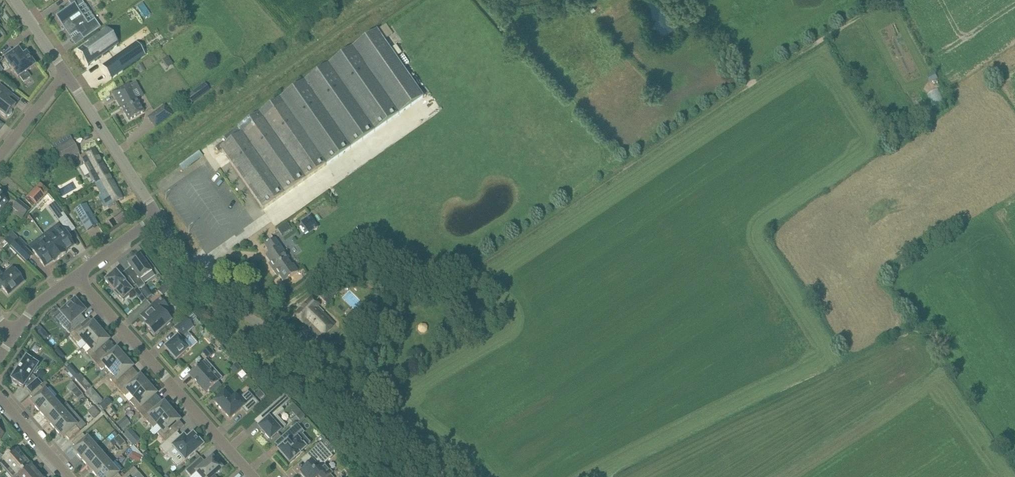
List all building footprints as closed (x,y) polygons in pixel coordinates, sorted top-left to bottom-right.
[(58,20),(62,27),(64,29),(70,37),(76,33),(78,36),(80,34),(84,40),(101,28),(95,19),(88,24),(86,20),(78,8),(84,4),(82,0),(71,0),(68,2),(72,7),(63,13),(64,15),(58,20)] [(263,209),(271,203),(423,97),(396,58),(402,54),(396,45),(391,50),(377,31),(238,128),(238,129),(224,138),(227,143),(223,145),(222,143),(215,148),(219,153),(222,150),(263,209)] [(83,47),(77,50),(78,51),(87,64),(94,59),(95,61),(112,49),(101,33),(88,42),(89,44),(87,46),(84,48),(83,47)] [(103,65),(102,66),(103,66),(104,68),(110,77),(122,69),(123,71),(140,59),(131,46),(109,61),(103,65)] [(10,50),(4,54),(7,59),(6,59),(18,77),(20,76),(24,81),(30,77),(26,72),(35,66),(26,54),(23,57),(18,50),(13,54),(10,50)] [(934,72),(928,75),(932,81),(937,78),(934,72)] [(129,84),(113,93),(120,107),(121,106),(129,120),(144,112),(133,92),(140,88),(136,82),(130,85),(129,84)] [(6,118),(8,116),(9,116),(12,112),(12,111),(15,106),(8,100),(13,95),(5,89),(0,85),(0,113),(6,118)] [(192,103),(203,94),(198,88),(194,91),(187,96),(192,103)] [(165,106),(148,117),(155,127),(171,116),(165,106)] [(79,153),(72,141),(58,149),(65,161),(79,153)] [(85,165),(79,168),(84,177),(90,173),(96,184),(105,180),(104,179),(110,176),(95,148),(81,156),(85,165)] [(184,170),(203,154),(199,150),(180,165),(184,170)] [(105,180),(96,184),(102,195),(98,196),(105,209),(108,207),(123,198),(110,176),(104,179),(105,180)] [(41,183),(36,187),(28,196),(25,199),(33,207),(36,204),(36,205),(49,192),(41,183)] [(18,201),(12,208),(19,213),(24,217),(30,210),(18,201)] [(53,203),(48,207),(57,219),(60,223),(69,234),(75,229),(75,228),(67,218),(63,212),(55,202),(53,203)] [(87,203),(74,210),(82,224),(95,217),(87,203)] [(124,214),(116,217),(119,223),(127,220),(124,214)] [(311,214),(301,220),(309,233),(319,227),(311,214)] [(289,221),(278,228),(282,235),(293,228),(289,221)] [(62,229),(47,240),(60,258),(66,254),(65,252),(74,245),(62,229)] [(20,238),(11,247),(26,262),(33,255),(25,247),(27,245),(20,238)] [(285,252),(275,239),(265,246),(270,253),(266,256),(273,267),(272,268),(277,276),(279,275),(283,282),(298,271),(293,264),(292,265),(283,253),(285,252)] [(33,251),(45,267),(54,260),(55,262),(60,258),(47,240),(33,251)] [(140,254),(128,263),(138,276),(132,280),(136,286),(139,289),(145,285),(140,279),(152,271),(140,254)] [(17,273),(15,270),(8,277),(5,274),(3,275),(0,271),(0,286),(1,286),(8,295),(24,281),(17,273)] [(131,290),(136,286),(132,280),(128,274),(122,279),(116,272),(105,281),(114,291),(116,290),(120,294),(118,295),(124,301),(124,300),(129,295),(128,294),(132,291),(131,290)] [(334,282),(318,296),(327,305),(341,291),(338,288),(339,287),(334,282)] [(166,284),(159,290),(163,295),(171,289),(166,284)] [(142,303),(146,300),(142,294),(137,298),(142,303)] [(312,297),(294,316),(303,324),(304,322),(320,338),(320,339),(335,324),(317,307),(319,305),(312,297)] [(55,318),(58,322),(59,321),(70,334),(81,325),(85,321),(81,316),(85,312),(81,306),(82,305),(77,300),(76,301),(75,300),(69,306),(68,304),(62,309),(63,310),(55,318)] [(152,305),(141,315),(148,323),(145,325),(155,337),(172,322),(162,311),(159,313),(152,305)] [(180,335),(165,348),(170,354),(170,356),(174,360),(176,360),(176,361),(189,349),(184,344),(192,337),(188,332),(193,327),(186,319),(175,329),(180,335)] [(81,340),(85,345),(101,332),(100,331),(102,329),(96,322),(94,324),(93,323),(85,330),(81,325),(70,334),(78,343),(81,340)] [(40,338),(46,333),(39,324),(34,332),(40,338)] [(87,353),(94,361),(105,352),(101,348),(109,341),(108,339),(109,339),(103,332),(102,333),(101,332),(85,345),(90,350),(87,353)] [(320,338),(311,347),(320,357),(327,350),(329,347),(320,339),(320,338)] [(65,356),(57,347),(52,352),(60,361),(65,356)] [(208,347),(202,352),(207,357),(213,352),(212,351),(208,347)] [(105,367),(109,372),(125,358),(124,357),(125,357),(119,350),(118,351),(117,349),(108,357),(105,352),(94,361),(102,370),(105,367)] [(17,371),(11,380),(13,381),(12,382),(17,385),(17,384),(23,388),(26,384),(28,386),(26,388),(31,394),(40,386),(42,384),(37,378),(34,381),(31,377),(34,373),(35,374),(38,368),(38,367),(39,365),(26,357),(21,365),(20,365),(16,371),(17,371)] [(110,380),(118,388),(128,379),(124,375),(133,367),(132,366),(126,359),(125,358),(109,372),(113,377),(110,380)] [(206,360),(189,375),(205,394),(219,382),(207,369),(211,366),(206,360)] [(79,374),(71,364),(66,368),(74,378),(79,374)] [(80,375),(75,379),(80,385),(85,380),(80,375)] [(129,394),(133,399),(148,385),(148,384),(142,377),(140,376),(132,383),(128,379),(118,388),(125,397),(129,394)] [(130,402),(141,415),(152,406),(148,401),(156,394),(155,393),(156,392),(150,386),(149,386),(148,385),(133,399),(130,402)] [(31,394),(30,395),(34,400),(32,402),(35,405),(35,406),(39,411),(53,399),(51,397),(44,389),(43,389),(40,386),(31,394)] [(75,396),(80,391),(77,387),(71,392),(75,396)] [(265,395),(260,390),(256,395),(260,400),(265,395)] [(224,393),(214,401),(230,419),(242,408),(247,414),(259,403),(248,391),(238,399),(235,396),(231,400),(224,393)] [(265,421),(259,427),(270,440),(281,430),(286,426),(278,416),(279,415),(289,427),(297,420),(284,406),(291,400),(285,394),(264,413),(260,416),(264,420),(265,421)] [(104,410),(112,402),(108,397),(99,405),(104,410)] [(53,399),(39,411),(47,420),(61,408),(53,399)] [(156,426),(172,412),(171,411),(173,410),(167,403),(165,404),(164,403),(156,410),(152,406),(141,415),(153,428),(156,426)] [(94,406),(88,411),(94,418),(100,413),(94,406)] [(61,408),(47,420),(55,429),(69,417),(61,408)] [(300,420),(306,416),(301,411),(296,415),(300,420)] [(166,442),(175,435),(176,433),(172,428),(180,421),(179,420),(180,419),(174,412),(173,413),(172,412),(156,426),(160,430),(158,433),(166,442)] [(125,416),(117,423),(123,430),(130,422),(125,416)] [(69,417),(55,429),(59,434),(60,434),(63,437),(65,435),(70,440),(80,431),(76,426),(69,417)] [(286,443),(278,450),(290,463),(294,459),(294,460),(295,458),(299,454),(306,448),(296,437),(303,430),(297,424),(282,437),(286,443)] [(131,429),(124,435),(128,439),(134,433),(131,429)] [(166,442),(160,447),(166,454),(167,453),(178,466),(184,461),(185,460),(186,461),(203,446),(201,444),(202,443),(202,442),(202,441),(202,440),(201,439),(200,439),(199,439),(198,439),(197,439),(193,434),(187,440),(184,436),(182,438),(179,440),(175,435),(177,433),(179,431),(176,433),(175,435),(166,442)] [(82,434),(72,443),(76,448),(74,450),(77,453),(77,454),(81,459),(95,447),(87,437),(86,438),(82,434)] [(123,439),(119,435),(113,440),(117,444),(123,439)] [(123,439),(117,444),(120,447),(125,442),(123,439)] [(300,471),(302,473),(301,473),(304,476),(333,476),(331,474),(332,473),(324,464),(333,457),(331,454),(335,450),(325,439),(320,443),(306,455),(312,461),(300,471)] [(133,453),(130,459),(139,464),(143,457),(142,456),(134,446),(130,449),(133,453)] [(95,447),(81,459),(89,468),(103,456),(95,447)] [(1,463),(8,471),(23,458),(16,450),(1,463)] [(103,456),(89,468),(97,476),(111,465),(103,456)] [(222,469),(212,458),(206,463),(201,457),(186,471),(191,476),(196,473),(200,476),(213,476),(222,469)] [(13,476),(17,476),(30,466),(23,458),(8,471),(13,476)] [(97,476),(121,476),(119,475),(119,474),(111,465),(97,476)] [(17,476),(34,476),(37,474),(30,466),(17,476)] [(135,468),(134,467),(123,476),(134,476),(139,473),(135,468)]
